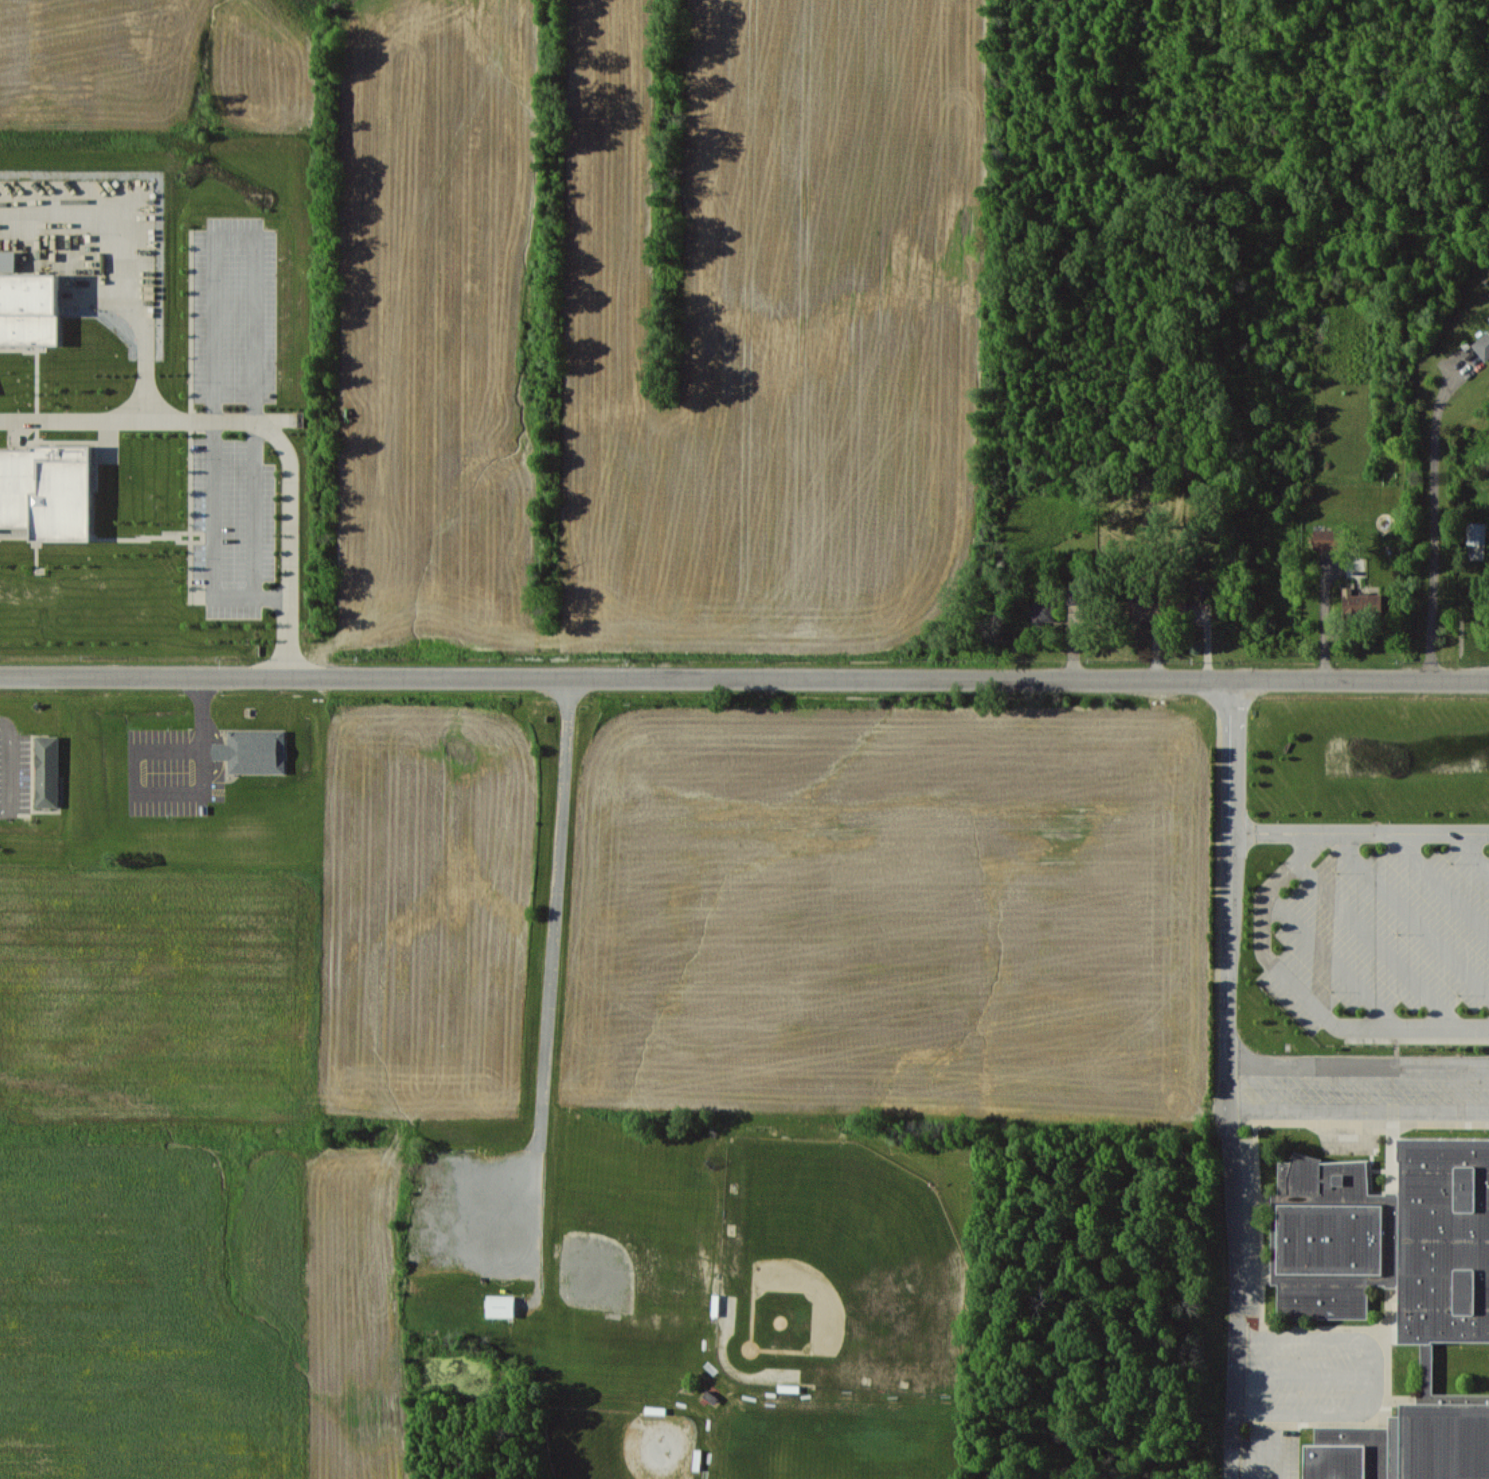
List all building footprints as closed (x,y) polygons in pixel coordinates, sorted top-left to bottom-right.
[(0,251),(0,271),(17,271),(17,251),(0,251)] [(0,273),(0,343),(59,344),(60,274),(0,273)] [(1473,344),(1485,360),(1488,358),(1488,332),(1473,344)] [(90,459),(91,459),(91,445),(33,445),(33,449),(0,449),(0,528),(31,528),(31,540),(90,540),(90,459)] [(1467,544),(1486,544),(1487,523),(1468,522),(1467,544)] [(1314,549),(1339,550),(1339,529),(1314,528),(1314,549)] [(1353,594),(1353,587),(1344,587),(1344,614),(1382,615),(1382,595),(1353,594)] [(1153,620),(1151,590),(1130,591),(1131,621),(1153,620)] [(1033,624),(1043,624),(1043,620),(1055,621),(1056,602),(1033,601),(1033,624)] [(229,773),(285,773),(285,730),(229,729),(229,743),(214,743),(214,759),(229,760),(229,773)] [(36,806),(59,807),(60,736),(37,736),(36,806)] [(1418,1394),(1393,1421),(1322,1431),(1306,1478),(1488,1478),(1488,1137),(1398,1148),(1404,1190),(1370,1195),(1365,1154),(1267,1166),(1288,1323),(1363,1313),(1395,1214),(1418,1394)] [(515,1316),(516,1296),(488,1295),(488,1316),(515,1316)]
